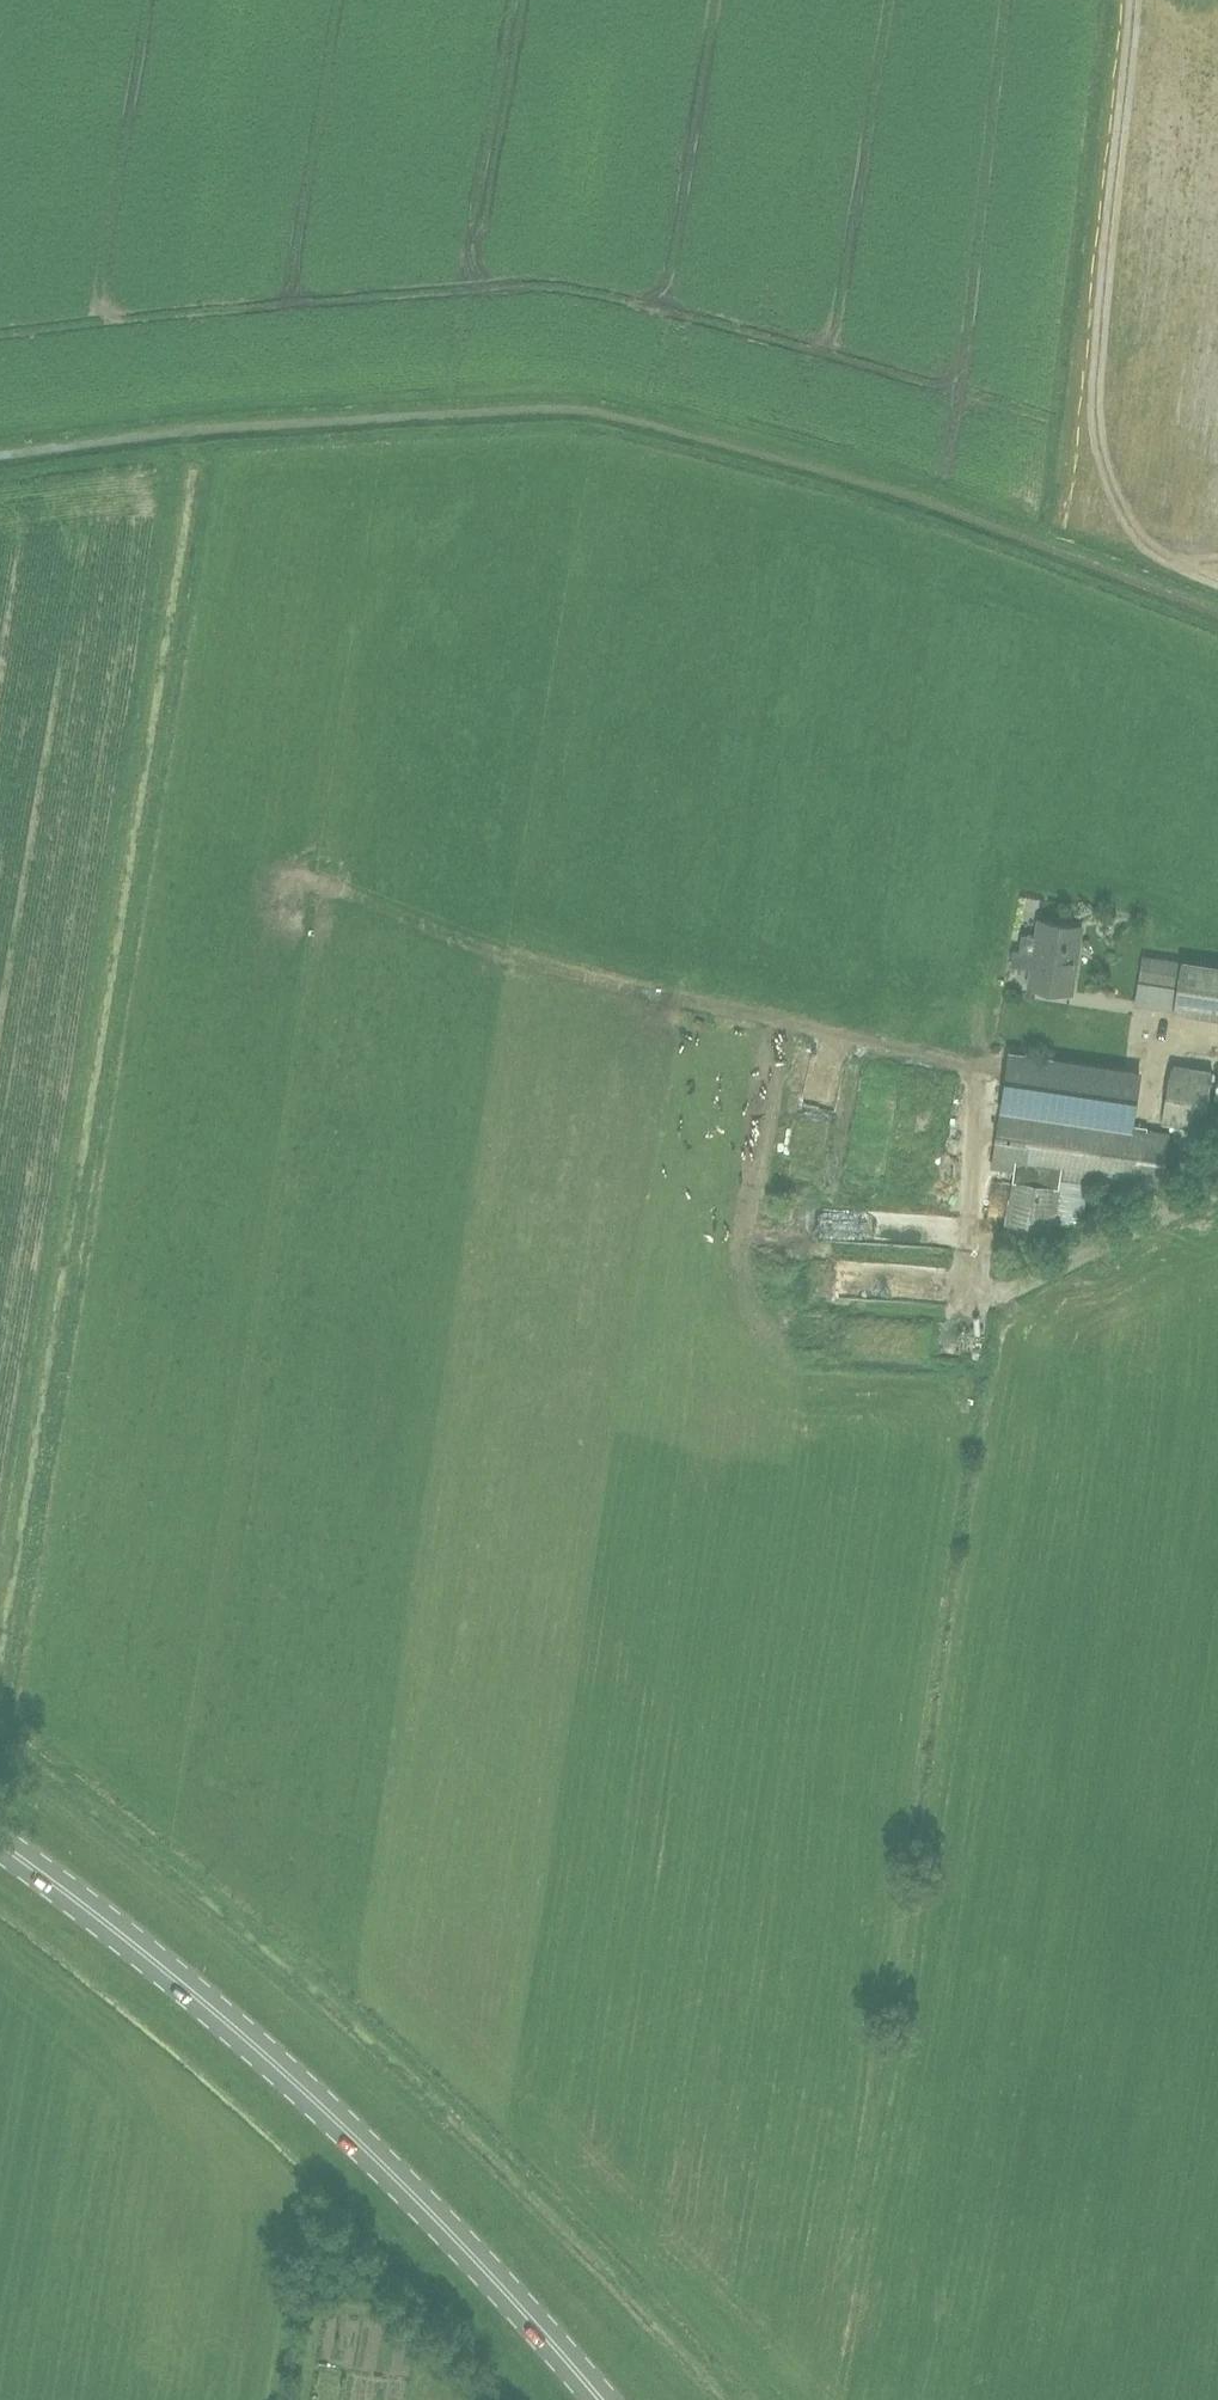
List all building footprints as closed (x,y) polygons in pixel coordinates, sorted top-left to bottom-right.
[(1078,926),(1036,920),(1034,934),(1022,933),(1020,949),(1013,949),(1011,965),(1029,968),(1027,987),(1069,993),(1078,926)] [(1178,959),(1173,1006),(1217,1011),(1217,963),(1178,959)] [(1161,1191),(1169,1134),(1146,1131),(1146,1126),(1134,1124),(1142,1070),(1009,1051),(1001,1104),(993,1166),(1161,1191)] [(1201,1131),(1217,1134),(1217,1099),(1208,1097),(1212,1073),(1171,1066),(1161,1122),(1202,1129),(1201,1131)] [(1012,1180),(1006,1223),(1051,1229),(1057,1187),(1012,1180)] [(943,1265),(944,1246),(914,1245),(913,1264),(943,1265)]
